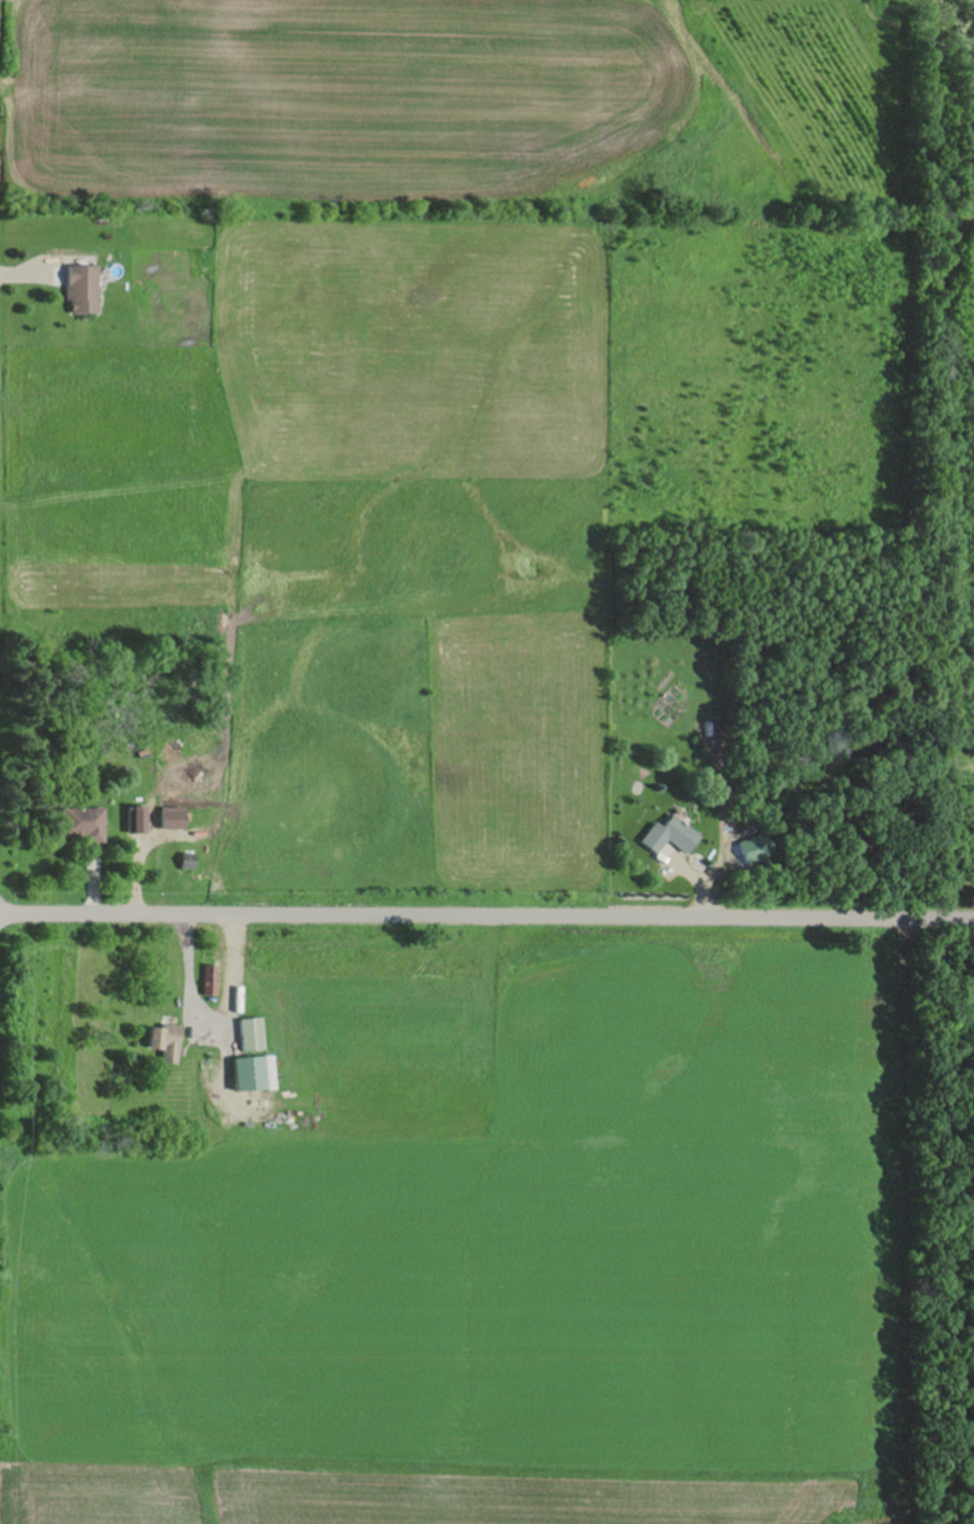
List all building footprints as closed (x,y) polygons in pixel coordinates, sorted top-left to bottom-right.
[(99,267),(68,267),(68,315),(98,315),(99,267)] [(179,759),(179,746),(165,746),(165,759),(179,759)] [(146,809),(133,809),(133,833),(146,833),(146,809)] [(185,831),(185,809),(162,809),(162,831),(185,831)] [(85,845),(105,845),(105,810),(63,810),(63,839),(85,839),(85,845)] [(655,824),(640,843),(657,856),(667,842),(687,856),(700,838),(672,818),(663,830),(655,824)] [(203,996),(217,996),(217,965),(203,965),(203,996)] [(263,1052),(263,1019),(241,1019),(241,1052),(263,1052)] [(181,1028),(150,1024),(148,1049),(163,1050),(162,1063),(177,1065),(181,1028)]
